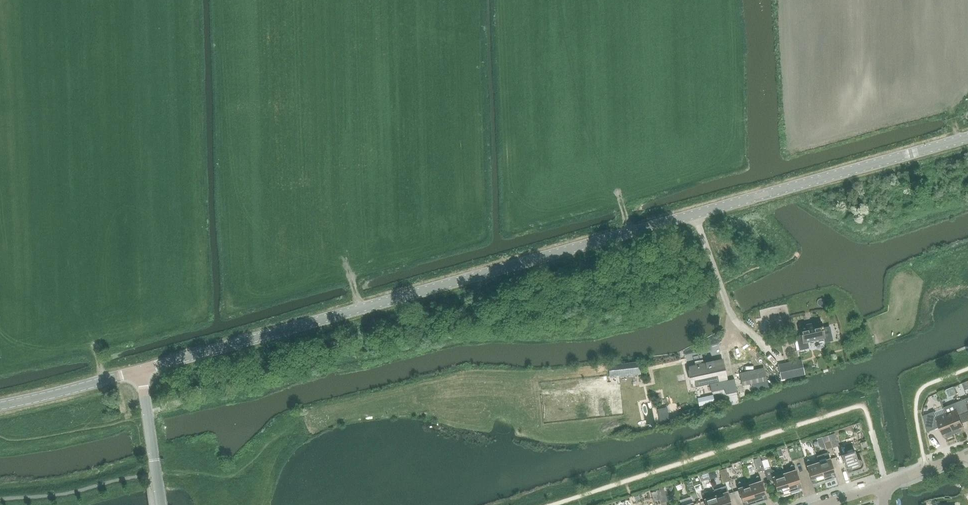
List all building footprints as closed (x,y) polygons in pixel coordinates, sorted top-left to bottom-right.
[(825,342),(833,340),(830,326),(823,328),(821,321),(800,326),(802,337),(797,338),(800,349),(809,348),(808,342),(824,338),(825,342)] [(742,346),(754,362),(760,357),(748,342),(742,346)] [(690,367),(691,370),(688,370),(691,382),(694,382),(694,384),(709,381),(712,391),(725,389),(726,394),(738,391),(740,398),(746,397),(746,396),(769,388),(767,380),(765,371),(734,378),(734,379),(727,380),(723,360),(690,367)] [(802,362),(779,367),(782,379),(805,374),(802,362)] [(960,401),(964,413),(967,411),(967,397),(960,401)] [(959,415),(964,413),(960,401),(944,407),(947,414),(954,433),(957,432),(958,433),(964,431),(964,429),(959,415)] [(924,415),(926,428),(927,432),(940,427),(944,437),(945,436),(946,438),(952,436),(951,434),(954,433),(947,414),(937,418),(934,411),(924,415)] [(835,433),(829,435),(833,447),(839,445),(835,433)] [(833,447),(829,435),(822,437),(826,449),(833,447)] [(801,444),(794,446),(798,458),(805,456),(801,444)] [(794,446),(788,448),(792,460),(798,458),(794,446)] [(862,467),(863,465),(863,462),(862,460),(859,459),(857,459),(853,448),(847,450),(843,448),(841,451),(848,472),(851,471),(851,473),(860,470),(860,468),(862,467)] [(836,476),(828,452),(816,456),(817,459),(818,462),(825,481),(833,478),(833,477),(836,476)] [(771,467),(767,455),(760,457),(764,469),(771,467)] [(758,471),(764,469),(760,457),(754,459),(758,471)] [(825,481),(818,462),(817,459),(812,461),(808,459),(806,462),(813,484),(816,483),(816,484),(825,481)] [(790,468),(783,470),(791,492),(799,490),(798,488),(801,487),(795,466),(791,465),(790,468)] [(732,466),(726,468),(730,480),(736,478),(732,466)] [(730,480),(726,468),(719,470),(723,483),(730,480)] [(782,495),(791,492),(783,470),(777,472),(774,470),(772,474),(779,495),(782,494),(782,495)] [(755,479),(749,481),(756,503),(765,501),(764,499),(767,498),(760,477),(757,476),(755,479)] [(702,489),(698,477),(692,479),(696,491),(702,489)] [(689,494),(696,491),(692,479),(685,481),(689,494)] [(739,481),(738,485),(744,504),(746,504),(747,504),(748,504),(752,504),(756,503),(749,481),(743,483),(739,481)] [(661,503),(668,500),(664,488),(657,490),(661,503)] [(655,504),(661,503),(657,490),(651,492),(655,504)] [(716,495),(714,490),(703,494),(706,504),(719,504),(716,495)] [(716,495),(719,504),(731,504),(727,490),(721,492),(722,493),(716,495)]
